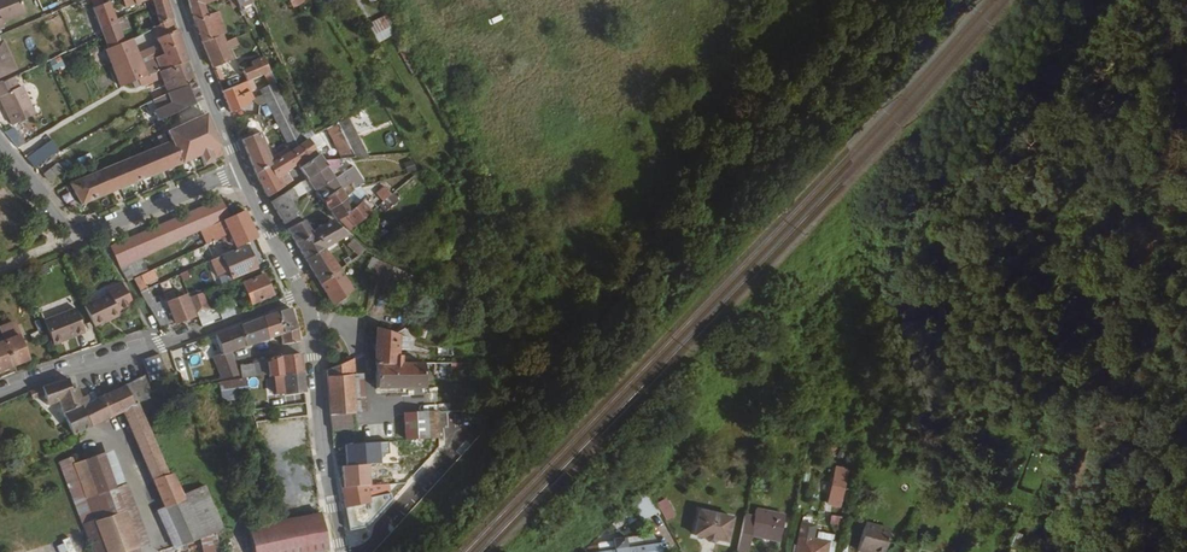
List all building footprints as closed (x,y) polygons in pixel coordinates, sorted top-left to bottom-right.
[(3,31),(1,26),(26,16),(20,0),(0,0),(0,32),(3,31)] [(88,2),(89,1),(94,12),(113,3),(111,0),(87,0),(88,2)] [(133,10),(145,5),(152,2),(159,0),(129,0),(133,10)] [(203,46),(222,39),(227,37),(230,45),(234,43),(251,35),(243,21),(223,29),(218,17),(208,22),(203,8),(220,0),(187,0),(203,46)] [(240,13),(253,8),(249,0),(234,0),(240,13)] [(312,0),(288,0),(293,9),(312,0)] [(151,27),(153,32),(172,23),(165,1),(153,5),(154,10),(159,24),(151,27)] [(108,7),(94,13),(93,13),(101,35),(116,29),(115,25),(113,22),(110,13),(109,8),(108,7)] [(241,16),(243,21),(251,35),(259,32),(249,12),(241,16)] [(397,33),(388,14),(369,23),(378,43),(397,33)] [(124,30),(131,28),(128,15),(120,17),(124,30)] [(157,42),(175,34),(172,23),(153,32),(156,42),(157,42)] [(101,35),(103,42),(108,57),(110,55),(123,48),(121,45),(119,37),(116,29),(101,35)] [(120,95),(138,85),(186,66),(175,34),(157,42),(161,55),(138,63),(129,45),(123,48),(110,55),(117,72),(112,75),(120,95)] [(222,39),(203,46),(213,73),(233,65),(229,55),(226,47),(222,39)] [(238,51),(234,43),(230,45),(226,47),(229,55),(238,51)] [(5,45),(0,47),(0,79),(17,72),(5,45)] [(162,83),(167,99),(193,89),(188,78),(189,78),(186,66),(138,85),(141,92),(162,83)] [(260,92),(266,107),(280,102),(273,86),(275,85),(270,77),(265,79),(269,88),(260,92)] [(0,87),(0,100),(0,99),(13,128),(35,118),(23,89),(20,91),(15,80),(0,87)] [(233,80),(218,86),(222,96),(237,90),(233,80)] [(167,99),(174,119),(198,107),(193,89),(167,99)] [(222,96),(231,117),(250,110),(245,97),(241,99),(237,90),(222,96)] [(290,156),(305,148),(282,101),(280,102),(266,107),(290,156)] [(202,169),(223,161),(205,121),(168,137),(171,148),(140,160),(69,189),(81,209),(200,162),(202,169)] [(351,167),(338,128),(321,138),(332,169),(336,168),(351,167)] [(262,138),(273,166),(278,163),(267,136),(262,138)] [(242,145),(256,178),(272,168),(271,167),(273,166),(262,138),(261,137),(242,145)] [(15,139),(9,142),(17,152),(21,150),(15,139)] [(33,172),(36,170),(49,160),(59,158),(53,147),(36,158),(30,151),(22,158),(33,172)] [(272,168),(278,180),(286,176),(287,178),(291,176),(290,174),(299,168),(302,173),(319,164),(311,151),(308,153),(305,148),(290,156),(290,157),(278,163),(273,166),(271,167),(272,168)] [(408,172),(418,168),(414,158),(404,162),(408,172)] [(36,170),(42,178),(55,168),(49,160),(36,170)] [(336,168),(332,169),(323,170),(319,164),(302,173),(308,183),(326,173),(334,185),(339,193),(346,192),(338,180),(336,181),(332,175),(339,172),(336,168)] [(55,168),(42,178),(48,186),(61,175),(55,168)] [(256,178),(267,202),(280,194),(274,183),(278,180),(272,168),(256,178)] [(309,185),(313,192),(316,196),(334,185),(326,173),(308,183),(309,185)] [(274,183),(280,194),(284,191),(282,187),(278,180),(274,183)] [(300,189),(306,197),(313,192),(309,185),(300,189)] [(334,185),(316,196),(321,205),(339,193),(334,185)] [(291,195),(296,203),(306,197),(300,189),(291,195)] [(345,203),(339,193),(321,205),(327,213),(345,203)] [(270,208),(284,229),(294,223),(292,220),(296,217),(289,207),(296,203),(291,195),(270,208)] [(360,207),(370,217),(355,197),(345,203),(327,213),(335,225),(337,223),(360,207)] [(223,202),(111,248),(114,255),(120,265),(143,255),(151,252),(203,231),(231,219),(223,202)] [(377,212),(383,207),(379,202),(373,207),(377,212)] [(337,223),(349,235),(370,217),(360,207),(337,223)] [(248,219),(247,213),(231,219),(203,231),(209,245),(221,240),(231,236),(252,227),(248,219)] [(287,234),(305,263),(323,253),(348,239),(332,224),(311,236),(306,228),(304,230),(301,226),(287,234)] [(236,248),(258,239),(252,227),(231,236),(236,248)] [(226,252),(236,248),(231,236),(221,240),(226,252)] [(359,257),(364,253),(350,241),(347,244),(359,257)] [(248,248),(223,257),(232,281),(257,272),(253,262),(257,260),(258,260),(256,255),(256,256),(251,258),(248,248)] [(154,260),(151,252),(143,255),(146,263),(154,260)] [(305,263),(319,288),(339,274),(323,253),(305,263)] [(146,263),(143,255),(120,265),(127,277),(132,275),(148,269),(146,263)] [(182,267),(185,273),(195,269),(192,263),(182,267)] [(148,269),(132,275),(139,287),(147,284),(145,279),(157,274),(153,267),(148,269)] [(339,275),(343,279),(354,271),(351,267),(339,275)] [(391,272),(385,286),(401,293),(407,280),(391,272)] [(319,288),(333,309),(354,294),(343,279),(339,275),(339,274),(319,288)] [(266,276),(244,284),(253,305),(274,297),(266,276)] [(150,307),(157,303),(150,289),(142,293),(150,307)] [(189,296),(203,326),(241,314),(236,301),(215,308),(208,290),(189,296)] [(147,310),(159,331),(172,327),(172,328),(191,321),(184,299),(174,302),(171,294),(161,298),(164,305),(147,310)] [(110,295),(85,306),(94,326),(119,315),(110,295)] [(71,296),(41,307),(45,317),(75,306),(71,296)] [(77,307),(45,319),(55,343),(86,331),(77,307)] [(292,312),(274,317),(277,339),(294,334),(292,312)] [(274,317),(260,321),(264,342),(277,339),(274,317)] [(260,321),(240,329),(243,348),(264,342),(260,321)] [(390,339),(410,346),(414,347),(397,323),(390,339)] [(240,329),(215,337),(220,357),(228,354),(230,353),(243,348),(240,329)] [(294,334),(277,339),(278,349),(296,348),(294,334)] [(376,334),(375,355),(394,354),(410,354),(410,346),(390,339),(376,334)] [(4,343),(13,366),(27,360),(18,337),(4,343)] [(414,347),(430,351),(431,342),(416,339),(414,347)] [(13,366),(4,343),(0,344),(0,371),(13,366)] [(442,351),(463,349),(462,343),(443,344),(442,351)] [(228,354),(220,357),(211,360),(213,366),(230,359),(228,354)] [(437,374),(469,372),(469,366),(426,368),(419,368),(403,369),(402,362),(395,362),(394,354),(375,355),(374,394),(437,392),(437,374)] [(158,358),(141,364),(148,385),(165,379),(158,358)] [(230,359),(213,366),(220,382),(226,382),(236,377),(230,359)] [(300,376),(298,359),(280,361),(283,378),(300,376)] [(283,378),(280,361),(278,361),(266,367),(268,376),(273,377),(283,378)] [(325,375),(330,435),(353,434),(352,419),(350,378),(350,376),(357,361),(325,375)] [(268,376),(266,367),(253,368),(254,378),(268,376)] [(254,378),(253,368),(240,369),(240,379),(248,378),(254,378)] [(302,394),(300,376),(283,378),(285,396),(302,394)] [(42,390),(45,397),(48,407),(58,403),(71,435),(125,412),(166,510),(183,502),(182,499),(172,477),(168,478),(137,406),(149,401),(146,396),(148,395),(146,386),(143,377),(112,394),(95,402),(92,395),(79,401),(76,393),(72,394),(71,392),(72,392),(68,382),(61,384),(42,390)] [(285,396),(283,378),(273,377),(275,397),(285,396)] [(350,378),(352,419),(364,419),(362,378),(350,378)] [(218,393),(220,403),(250,397),(248,381),(217,387),(218,393)] [(188,391),(190,400),(203,398),(202,389),(188,391)] [(42,390),(33,393),(36,401),(45,397),(42,390)] [(261,417),(259,398),(249,399),(251,418),(261,417)] [(406,417),(409,445),(444,442),(442,416),(442,415),(406,417)] [(394,423),(362,424),(363,440),(394,438),(394,423)] [(60,459),(92,551),(141,551),(147,549),(110,448),(74,461),(72,455),(60,459)] [(829,466),(825,505),(839,507),(844,467),(829,466)] [(648,487),(632,503),(639,516),(656,502),(648,487)] [(183,502),(166,510),(157,513),(174,551),(201,540),(223,531),(205,488),(182,499),(183,502)] [(660,509),(656,502),(639,516),(641,519),(660,509)] [(629,508),(620,513),(627,524),(636,519),(629,508)] [(731,518),(698,511),(692,537),(726,544),(731,518)] [(735,551),(746,551),(750,536),(777,541),(782,517),(754,511),(753,518),(743,517),(735,551)] [(320,514),(249,529),(254,551),(327,551),(320,514)] [(839,524),(839,515),(828,516),(828,525),(839,524)] [(800,524),(795,551),(831,551),(832,545),(830,544),(831,538),(818,536),(817,542),(812,540),(814,526),(800,524)] [(856,551),(858,551),(867,551),(870,551),(882,551),(887,529),(862,524),(856,551)] [(201,540),(203,551),(222,551),(219,535),(201,540)] [(601,551),(660,551),(658,542),(653,543),(626,547),(624,538),(612,540),(612,542),(613,550),(601,551)] [(597,550),(597,551),(601,551),(613,550),(612,542),(606,543),(597,550)]
